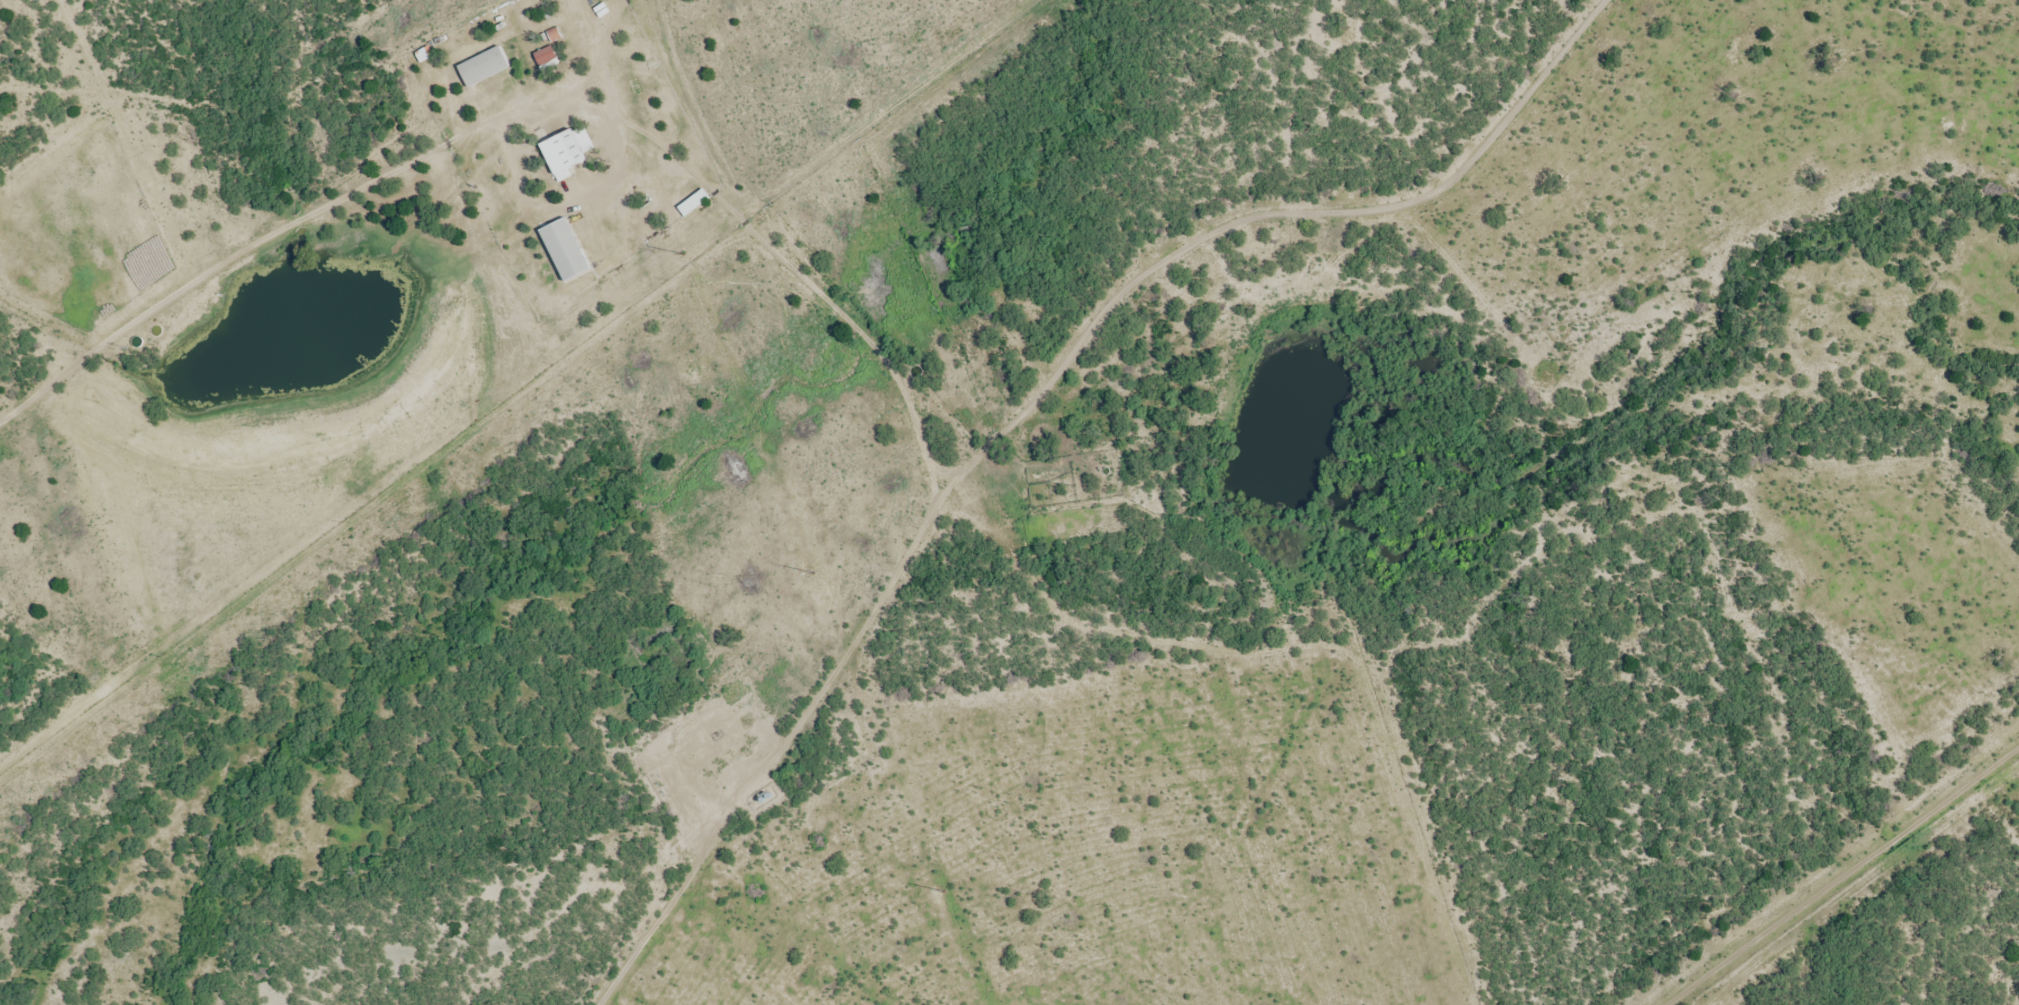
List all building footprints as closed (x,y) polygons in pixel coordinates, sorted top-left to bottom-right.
[(459,62),(466,85),(509,71),(501,48),(459,62)] [(538,141),(555,178),(599,158),(582,121),(538,141)] [(539,227),(564,283),(592,270),(566,215),(539,227)]
